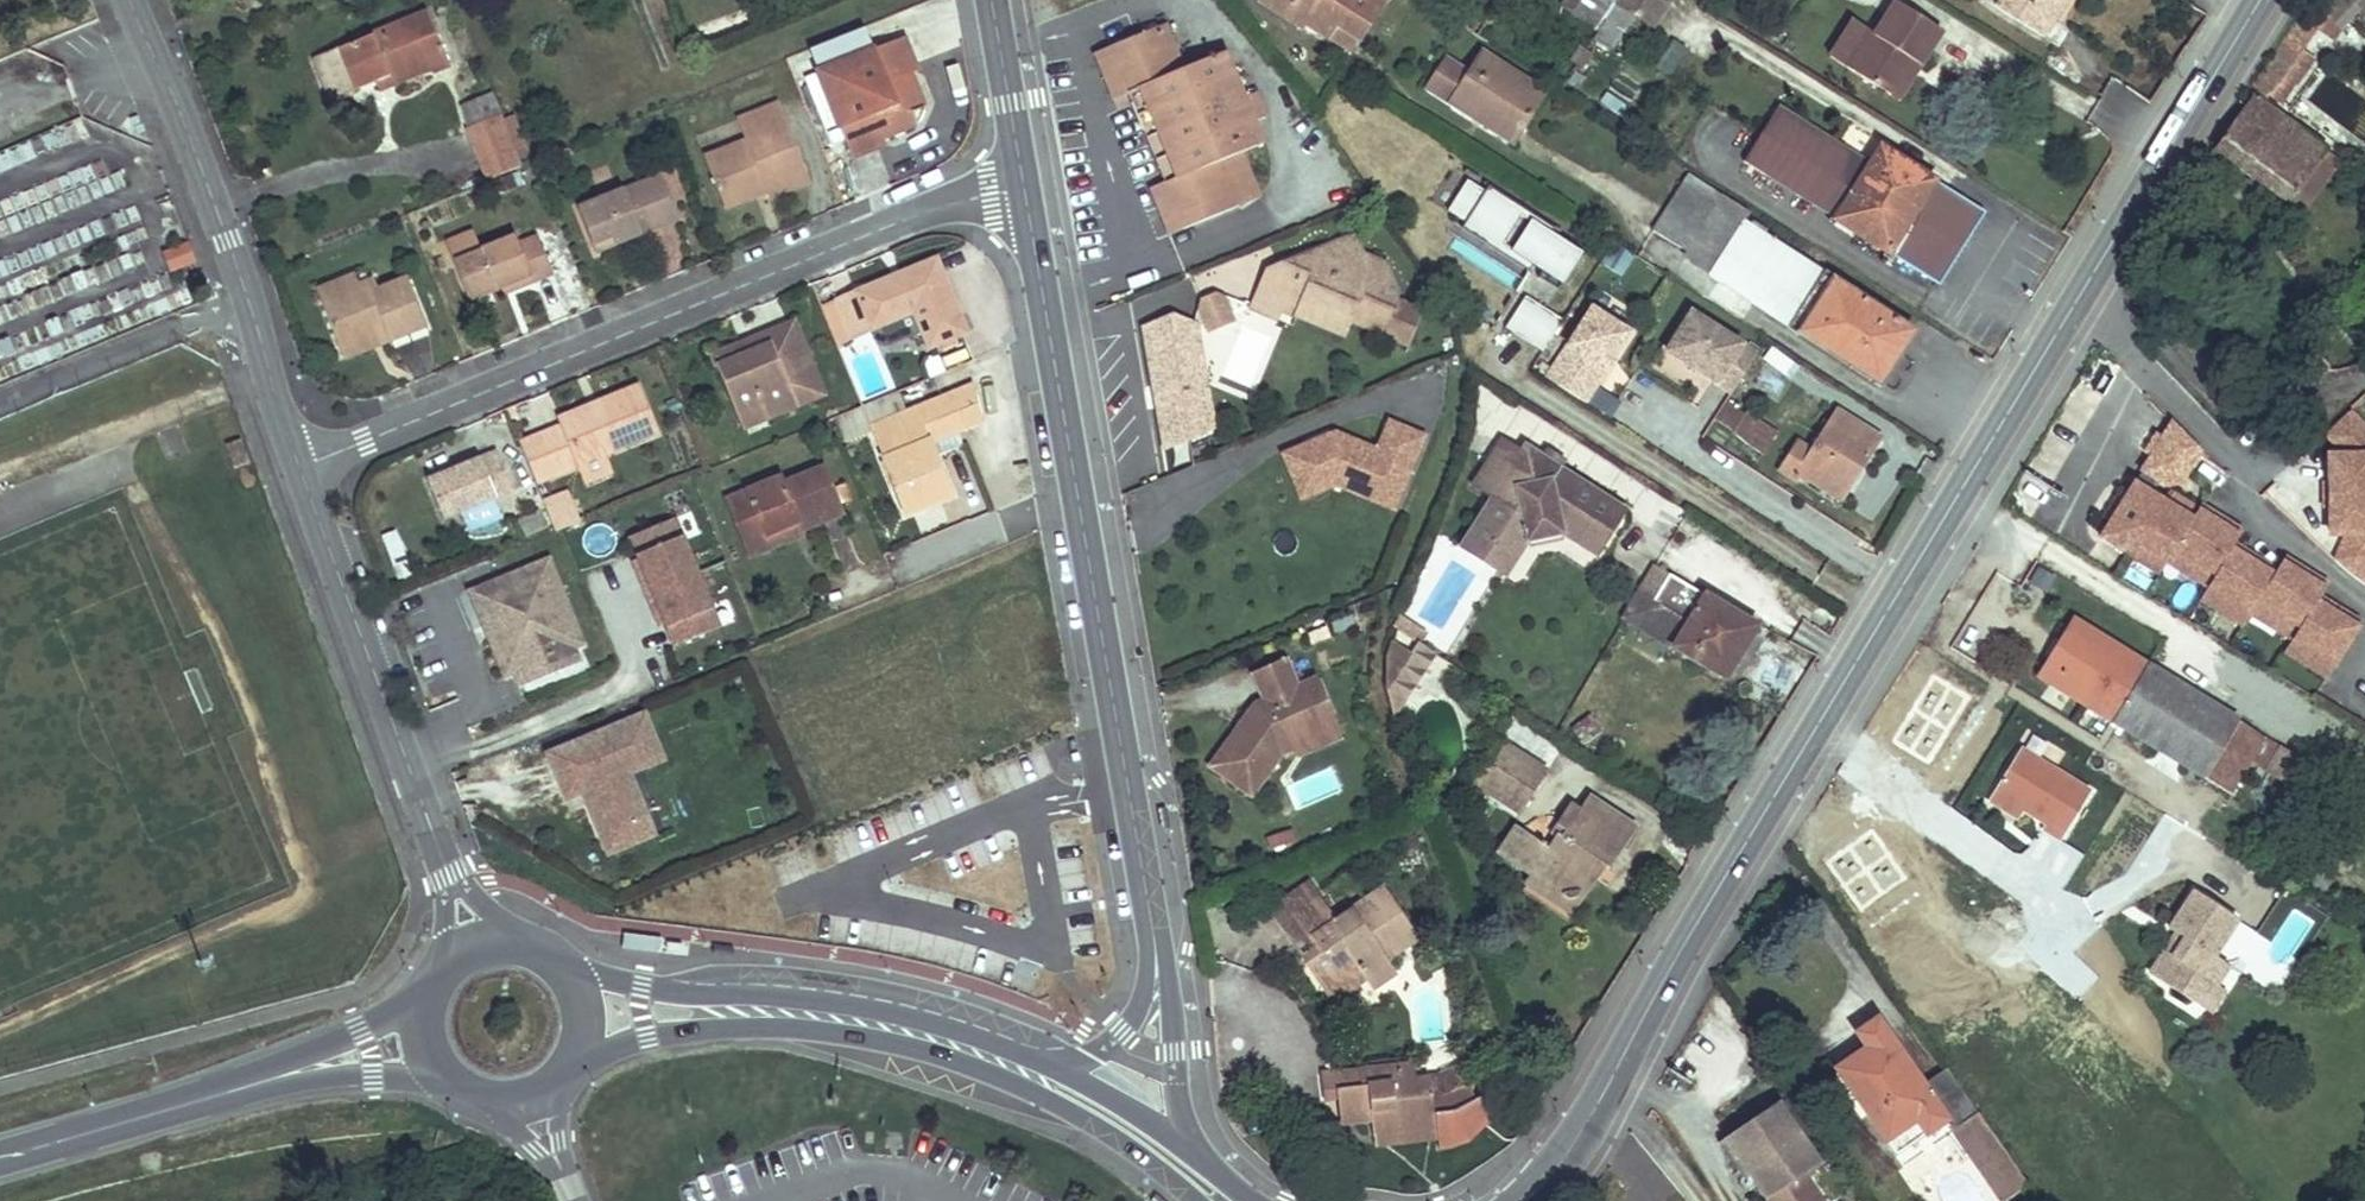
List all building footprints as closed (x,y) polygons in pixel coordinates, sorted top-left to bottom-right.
[(1262,0),(1304,27),(1307,23),(1315,11),(1359,40),(1385,0),(1262,0)] [(1659,0),(1617,0),(1616,2),(1651,24),(1665,4),(1659,0)] [(1987,3),(2000,10),(2006,0),(1988,0),(1987,3)] [(2000,10),(2045,38),(2056,22),(2051,19),(2062,0),(2006,0),(2000,10)] [(2312,38),(2322,22),(2327,16),(2341,26),(2354,7),(2345,0),(2315,0),(2310,5),(2248,92),(2252,97),(2214,149),(2289,205),(2329,152),(2278,115),(2263,104),(2302,51),(2312,38)] [(1830,54),(1892,93),(1909,68),(1903,63),(1907,58),(1919,65),(1942,30),(1897,2),(1877,35),(1854,19),(1830,54)] [(1315,11),(1307,23),(1351,52),(1359,40),(1315,11)] [(429,12),(316,58),(333,99),(378,82),(391,77),(394,85),(432,69),(434,74),(451,67),(429,12)] [(2341,26),(2327,16),(2322,22),(2312,38),(2325,47),(2341,26)] [(1166,24),(1110,47),(1129,93),(1166,183),(1185,230),(1264,198),(1244,151),(1234,128),(1255,119),(1249,104),(1262,100),(1258,91),(1246,96),(1228,52),(1185,69),(1166,24)] [(903,35),(819,70),(854,155),(887,141),(884,135),(918,122),(913,109),(923,105),(909,72),(917,69),(903,35)] [(1671,76),(1687,49),(1671,40),(1655,68),(1671,76)] [(1110,47),(1094,54),(1113,101),(1129,93),(1110,47)] [(2302,51),(2263,104),(2278,115),(2316,61),(2302,51)] [(1446,57),(1427,85),(1476,117),(1482,106),(1519,129),(1544,91),(1483,52),(1470,71),(1446,57)] [(1909,68),(1892,93),(1898,97),(1919,65),(1907,58),(1903,63),(1909,68)] [(391,77),(378,82),(381,90),(394,85),(391,77)] [(1262,100),(1249,104),(1255,119),(1268,114),(1262,100)] [(778,101),(738,118),(745,138),(703,155),(721,199),(762,182),(766,190),(768,196),(810,179),(778,101)] [(1873,164),(1779,104),(1743,158),(1937,283),(1982,214),(1882,150),(1873,164)] [(1482,106),(1476,117),(1512,140),(1519,129),(1482,106)] [(501,119),(470,131),(490,180),(521,168),(501,119)] [(1255,119),(1234,128),(1244,151),(1265,142),(1255,119)] [(2329,152),(2289,205),(2302,214),(2342,161),(2329,152)] [(661,174),(579,208),(597,252),(618,244),(617,238),(640,229),(642,234),(680,219),(661,174)] [(1691,174),(1654,231),(1686,252),(1723,195),(1691,174)] [(1441,218),(1561,289),(1583,252),(1463,181),(1441,218)] [(762,182),(721,199),(724,206),(766,190),(762,182)] [(1166,183),(1149,189),(1169,237),(1185,230),(1166,183)] [(1686,252),(1683,258),(1709,274),(1743,222),(1749,212),(1723,195),(1686,252)] [(1743,222),(1709,274),(1792,328),(1823,273),(1767,236),(1772,227),(1757,217),(1750,227),(1743,222)] [(640,229),(617,238),(618,244),(642,234),(640,229)] [(1264,271),(1250,306),(1282,320),(1286,310),(1296,314),(1298,310),(1311,304),(1353,322),(1383,334),(1400,296),(1386,263),(1368,257),(1358,233),(1264,271)] [(515,236),(454,260),(471,300),(500,289),(531,275),(535,283),(555,274),(540,237),(519,245),(515,236)] [(189,241),(164,252),(173,274),(197,263),(189,241)] [(884,279),(846,294),(862,334),(904,316),(918,351),(959,336),(928,262),(891,277),(894,285),(887,287),(884,279)] [(1903,325),(1823,273),(1792,328),(1879,386),(1902,350),(1891,343),(1903,325)] [(358,275),(317,292),(321,302),(362,285),(358,275)] [(531,275),(500,289),(503,296),(535,283),(531,275)] [(891,277),(884,279),(887,287),(894,285),(891,277)] [(362,285),(321,302),(340,348),(386,329),(390,339),(427,324),(408,280),(380,291),(376,280),(362,285)] [(1200,297),(1199,309),(1208,333),(1236,321),(1225,295),(1216,292),(1200,297)] [(1523,296),(1503,330),(1542,353),(1562,320),(1523,296)] [(1347,337),(1353,322),(1311,304),(1298,310),(1296,314),(1347,337)] [(1628,334),(1592,311),(1548,380),(1584,403),(1596,385),(1589,380),(1598,365),(1605,370),(1628,334)] [(1175,313),(1145,325),(1162,430),(1188,427),(1191,439),(1214,430),(1197,322),(1175,313)] [(1756,356),(1692,315),(1668,352),(1732,394),(1756,356)] [(763,345),(709,368),(729,418),(754,407),(759,421),(815,398),(784,325),(759,335),(763,345)] [(1903,325),(1891,343),(1902,350),(1914,332),(1903,325)] [(386,329),(340,348),(344,358),(390,339),(386,329)] [(763,345),(759,335),(705,358),(709,368),(763,345)] [(2320,357),(2307,368),(2317,381),(2330,371),(2320,357)] [(1589,380),(1596,385),(1605,370),(1598,365),(1589,380)] [(973,385),(899,415),(911,448),(884,459),(907,514),(951,496),(934,455),(963,443),(958,431),(980,422),(973,385)] [(553,424),(533,433),(551,478),(553,477),(597,459),(649,438),(630,390),(589,406),(592,410),(553,424)] [(592,410),(589,406),(551,420),(553,424),(592,410)] [(754,407),(729,418),(735,431),(759,421),(754,407)] [(1731,407),(1721,422),(1734,431),(1744,415),(1731,407)] [(1797,442),(1778,470),(1795,482),(1800,475),(1840,500),(1881,437),(1839,411),(1813,452),(1797,442)] [(899,415),(870,427),(884,459),(911,448),(899,415)] [(1744,415),(1734,431),(1763,450),(1773,434),(1744,415)] [(1334,486),(1364,498),(1372,479),(1380,475),(1403,485),(1423,437),(1388,422),(1376,450),(1334,433),(1282,454),(1301,499),(1334,486)] [(1188,427),(1162,430),(1165,450),(1191,439),(1188,427)] [(533,433),(509,442),(528,487),(551,478),(533,433)] [(1520,453),(1501,441),(1472,486),(1491,499),(1479,516),(1502,533),(1488,553),(1511,568),(1527,543),(1563,535),(1596,556),(1624,511),(1560,468),(1543,457),(1525,445),(1520,453)] [(1565,461),(1547,450),(1543,457),(1560,468),(1565,461)] [(488,452),(418,481),(434,520),(448,515),(484,500),(504,493),(488,452)] [(597,459),(553,477),(559,494),(604,476),(597,459)] [(2331,465),(2332,548),(2349,548),(2339,562),(2364,579),(2364,464),(2331,465)] [(782,477),(729,499),(747,541),(800,520),(803,528),(842,513),(824,467),(785,483),(782,477)] [(1380,475),(1372,479),(1364,498),(1393,510),(1403,485),(1380,475)] [(2193,523),(2138,489),(2102,547),(2162,584),(2176,561),(2224,591),(2219,599),(2250,618),(2255,610),(2309,643),(2305,649),(2340,671),(2360,639),(2319,614),(2329,598),(2284,571),(2276,584),(2235,559),(2246,542),(2199,514),(2193,523)] [(557,494),(535,503),(547,533),(570,524),(557,494)] [(484,500),(448,515),(456,534),(492,520),(484,500)] [(532,514),(512,523),(518,537),(539,528),(532,514)] [(1459,546),(1506,577),(1511,568),(1488,553),(1502,533),(1479,516),(1459,546)] [(626,536),(660,650),(715,633),(681,519),(626,536)] [(800,520),(747,541),(752,555),(805,532),(803,528),(800,520)] [(541,562),(462,593),(471,614),(479,610),(490,636),(482,640),(497,677),(575,647),(541,562)] [(1669,575),(1653,602),(1639,623),(1674,646),(1723,679),(1755,629),(1669,575)] [(479,610),(471,614),(482,640),(490,636),(479,610)] [(1425,636),(1397,618),(1394,627),(1420,644),(1425,636)] [(2074,622),(2040,677),(2219,788),(2254,731),(2074,622)] [(1404,702),(1385,691),(1409,653),(1391,642),(1385,666),(1384,687),(1390,713),(1393,719),(1404,702)] [(1409,653),(1385,691),(1404,702),(1434,655),(1416,643),(1409,653)] [(1284,660),(1251,673),(1263,701),(1253,706),(1209,767),(1250,797),(1280,755),(1296,748),(1316,740),(1311,727),(1333,719),(1316,679),(1295,688),(1284,660)] [(646,715),(542,749),(561,807),(581,800),(600,860),(655,842),(633,776),(663,766),(646,715)] [(1333,719),(1311,727),(1316,740),(1296,748),(1299,756),(1341,739),(1333,719)] [(2267,739),(2254,731),(2219,788),(2231,795),(2267,739)] [(1499,740),(1472,783),(1521,814),(1548,773),(1499,740)] [(2021,750),(1995,793),(2023,810),(2047,825),(2044,833),(2060,839),(2089,791),(2021,750)] [(2300,763),(2279,751),(2267,770),(2288,783),(2300,763)] [(1995,793),(1989,802),(2018,818),(2023,810),(1995,793)] [(1515,827),(1497,853),(1533,876),(1572,902),(1591,873),(1588,872),(1596,861),(1609,869),(1617,857),(1610,854),(1630,824),(1586,796),(1577,810),(1559,839),(1563,841),(1555,852),(1515,827)] [(1569,805),(1552,833),(1559,839),(1577,810),(1569,805)] [(1630,824),(1610,854),(1617,857),(1636,828),(1630,824)] [(1609,869),(1596,861),(1588,872),(1591,873),(1572,902),(1533,876),(1523,893),(1573,924),(1609,869)] [(1312,882),(1299,891),(1308,908),(1280,925),(1296,949),(1312,939),(1323,953),(1306,965),(1317,982),(1341,967),(1354,986),(1364,979),(1372,989),(1397,974),(1389,963),(1421,941),(1385,887),(1337,919),(1312,882)] [(1299,891),(1269,910),(1280,925),(1308,908),(1299,891)] [(2163,952),(2148,974),(2192,1005),(2206,983),(2215,988),(2229,964),(2213,953),(2236,919),(2193,891),(2168,929),(2175,934),(2183,940),(2176,951),(2163,952)] [(2176,951),(2183,940),(2175,934),(2163,952),(2176,951)] [(1312,939),(1296,949),(1306,965),(1323,953),(1312,939)] [(1341,967),(1317,982),(1331,1002),(1354,986),(1341,967)] [(2206,983),(2192,1005),(2207,1017),(2223,993),(2215,988),(2206,983)] [(1855,1033),(1861,1042),(1866,1049),(1836,1069),(1840,1075),(1835,1079),(1847,1095),(1851,1091),(1896,1156),(1946,1122),(2003,1200),(2006,1200),(2028,1187),(1946,1070),(1922,1086),(1875,1020),(1855,1033)] [(1861,1042),(1832,1064),(1836,1069),(1866,1049),(1861,1042)] [(1417,1080),(1414,1064),(1360,1071),(1362,1086),(1337,1088),(1340,1123),(1372,1120),(1373,1136),(1437,1129),(1432,1096),(1430,1078),(1417,1080)] [(1445,1077),(1430,1078),(1432,1096),(1447,1094),(1445,1077)] [(1707,1114),(1731,1148),(1736,1145),(1754,1173),(1749,1176),(1767,1200),(1821,1200),(1787,1150),(1802,1139),(1761,1077),(1707,1114)] [(1707,1114),(1701,1118),(1725,1152),(1731,1148),(1707,1114)] [(1437,1129),(1373,1136),(1374,1146),(1438,1140),(1437,1129)] [(1736,1145),(1731,1148),(1749,1176),(1754,1173),(1736,1145)]
